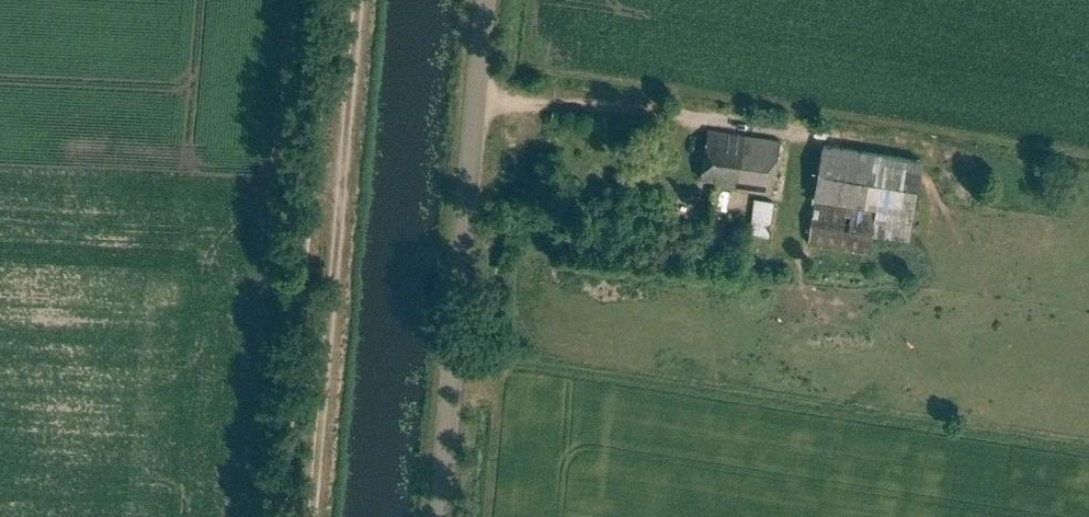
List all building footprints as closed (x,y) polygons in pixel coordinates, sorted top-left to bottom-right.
[(703,177),(722,180),(722,185),(772,192),(779,141),(710,131),(703,177)] [(923,160),(822,144),(814,197),(875,207),(875,212),(816,203),(810,244),(813,245),(810,264),(869,273),(875,235),(908,240),(912,214),(914,214),(923,160)] [(717,188),(712,236),(723,238),(728,189),(717,188)] [(755,196),(749,230),(769,233),(775,199),(755,196)]
